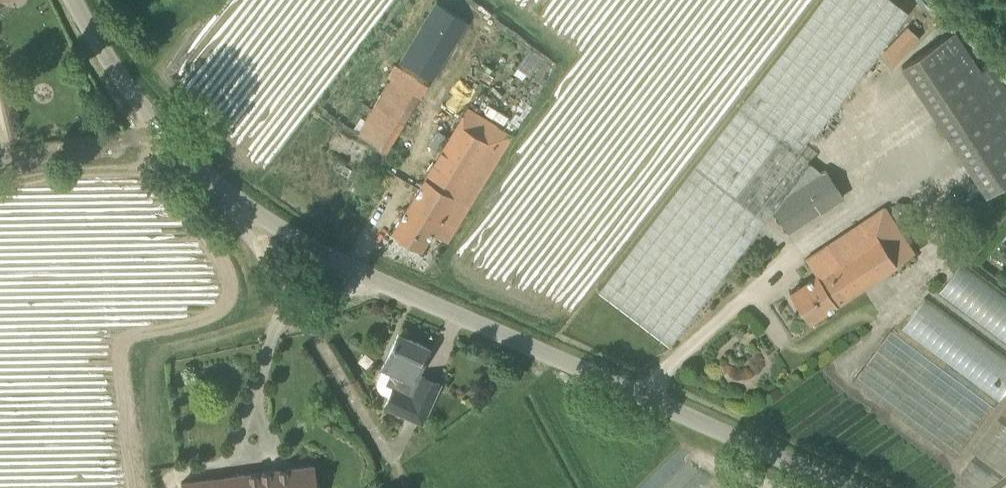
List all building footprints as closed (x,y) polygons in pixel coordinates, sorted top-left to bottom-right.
[(738,108),(795,152),(810,134),(813,136),(908,12),(893,0),(821,0),(738,108)] [(403,60),(428,76),(435,80),(469,23),(460,18),(437,3),(435,2),(400,59),(403,60)] [(882,57),(892,67),(920,37),(910,27),(882,57)] [(951,32),(900,65),(984,195),(1005,180),(1005,86),(992,64),(978,74),(951,32)] [(532,46),(519,66),(532,74),(544,54),(532,46)] [(419,97),(391,80),(358,135),(385,153),(419,97)] [(468,107),(392,232),(421,250),(432,232),(448,242),(513,135),(468,107)] [(808,162),(795,152),(738,108),(598,290),(668,344),(773,208),(789,233),(844,197),(826,168),(821,171),(808,162)] [(847,138),(860,153),(878,137),(864,122),(847,138)] [(806,258),(816,274),(789,292),(809,322),(914,253),(884,206),(806,258)] [(1005,343),(1005,294),(961,261),(938,293),(1005,343)] [(999,399),(1005,390),(1005,356),(926,296),(902,328),(999,399)] [(382,392),(390,396),(386,404),(424,421),(440,383),(421,375),(421,376),(417,374),(429,347),(398,333),(382,368),(379,375),(377,379),(377,381),(377,384),(377,386),(378,388),(380,391),(382,392)] [(182,487),(316,487),(313,464),(181,482),(182,487)]
